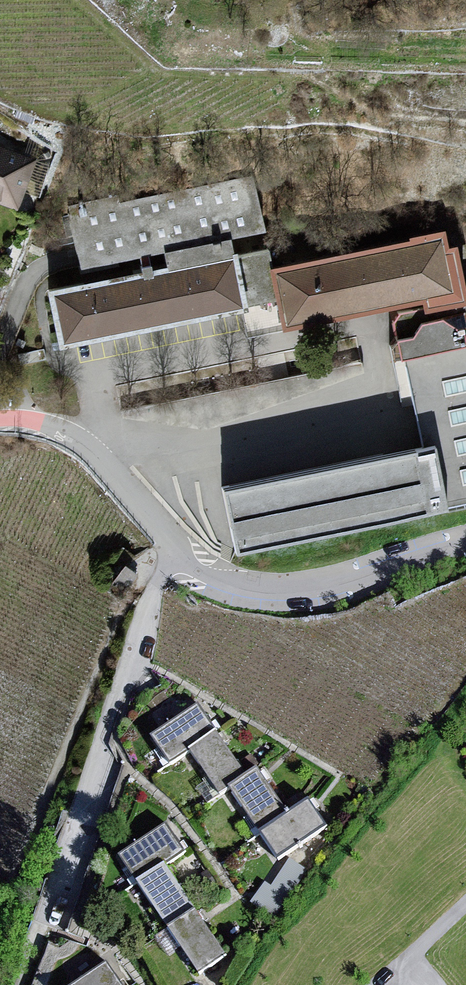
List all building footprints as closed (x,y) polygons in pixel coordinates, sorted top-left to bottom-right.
[(21,205),(37,160),(0,147),(0,198),(21,205)] [(252,172),(68,206),(80,268),(264,233),(252,172)] [(445,234),(274,272),(286,324),(463,284),(455,247),(448,248),(445,234)] [(239,254),(54,292),(65,344),(250,306),(239,254)] [(410,357),(437,506),(465,500),(465,346),(410,357)] [(200,710),(156,738),(172,766),(192,751),(217,734),(200,710)] [(221,733),(192,751),(219,796),(231,789),(249,779),(221,733)] [(262,771),(231,789),(260,835),(289,817),(262,771)] [(313,804),(264,837),(278,862),(328,830),(313,804)] [(124,859),(145,887),(169,869),(187,854),(169,830),(124,859)] [(169,869),(145,887),(172,932),(200,915),(169,869)] [(200,915),(172,932),(200,977),(226,961),(200,915)] [(111,971),(89,984),(118,984),(111,971)]
